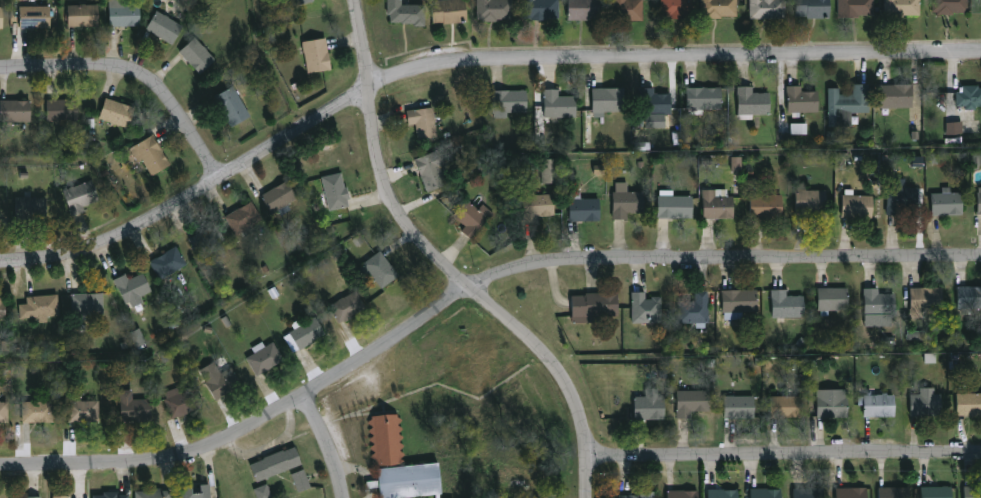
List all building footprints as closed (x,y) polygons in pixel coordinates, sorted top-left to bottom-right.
[(388,14),(388,0),(403,0),(403,4),(426,5),(426,26),(415,26),(415,24),(391,22),(391,14),(388,14)] [(432,1),(440,0),(466,0),(469,21),(445,24),(445,22),(434,23),(432,1)] [(478,19),(478,0),(514,0),(513,19),(499,19),(499,21),(483,21),(483,20),(478,19)] [(522,17),(522,0),(561,0),(560,18),(548,18),(548,20),(531,20),(531,17),(522,17)] [(569,20),(569,0),(603,0),(603,20),(569,20)] [(615,5),(615,0),(644,0),(644,21),(614,21),(614,5),(615,5)] [(662,16),(662,0),(694,0),(694,16),(685,16),(685,19),(671,19),(671,16),(662,16)] [(702,16),(702,0),(739,0),(739,16),(707,18),(707,16),(702,16)] [(751,19),(751,0),(787,0),(787,18),(751,19)] [(797,16),(797,0),(831,0),(831,18),(797,16)] [(840,17),(840,0),(876,0),(876,15),(860,15),(860,17),(840,17)] [(885,16),(885,0),(922,0),(922,17),(885,16)] [(934,12),(934,0),(970,0),(969,12),(955,12),(955,15),(940,15),(940,12),(934,12)] [(110,4),(140,4),(140,26),(110,26),(110,4)] [(99,27),(68,26),(69,5),(100,5),(99,27)] [(21,6),(52,6),(52,28),(21,28),(21,6)] [(184,26),(172,45),(147,29),(158,10),(184,26)] [(216,59),(201,74),(180,53),(195,37),(216,59)] [(309,74),(303,42),(326,38),(332,69),(309,74)] [(871,84),(871,113),(854,113),(854,126),(829,126),(829,88),(841,88),(841,94),(855,94),(854,84),(871,84)] [(915,108),(882,108),(882,84),(914,84),(915,108)] [(803,85),(803,91),(820,90),(820,112),(801,113),(801,117),(793,117),(793,113),(789,113),(788,86),(803,85)] [(980,85),(980,87),(980,106),(978,106),(978,110),(967,110),(967,106),(958,106),(959,86),(980,85)] [(216,96),(235,86),(251,118),(232,128),(216,96)] [(706,86),(709,88),(723,87),(723,109),(704,109),(704,115),(690,114),(690,109),(688,109),(687,86),(702,87),(702,86),(706,86)] [(754,86),(754,93),(772,93),(772,115),(754,115),(754,119),(739,119),(739,86),(754,86)] [(626,111),(594,112),(593,88),(626,88),(626,111)] [(656,88),(656,93),(673,93),(673,115),(641,115),(640,88),(656,88)] [(560,89),(560,96),(578,96),(578,117),(546,117),(545,89),(560,89)] [(528,112),(493,113),(492,90),(528,90),(528,112)] [(136,108),(129,128),(100,118),(107,97),(136,108)] [(79,100),(79,122),(47,122),(47,100),(79,100)] [(2,122),(2,101),(32,101),(32,122),(2,122)] [(437,138),(434,108),(407,110),(408,125),(416,124),(418,140),(437,138)] [(946,135),(963,134),(962,122),(946,122),(946,135)] [(806,123),(790,124),(791,135),(806,134),(806,123)] [(170,166),(149,176),(134,146),(155,135),(170,166)] [(415,159),(427,192),(448,185),(442,168),(447,166),(445,158),(443,159),(440,150),(415,159)] [(742,157),(731,157),(731,172),(742,172),(742,157)] [(542,184),(559,183),(559,159),(541,159),(542,184)] [(348,207),(326,209),(324,176),(345,174),(348,207)] [(920,188),(919,208),(903,207),(903,216),(888,215),(889,178),(907,178),(907,187),(920,188)] [(71,210),(65,189),(93,180),(100,201),(71,210)] [(272,213),(262,195),(288,180),(298,197),(272,213)] [(644,213),(644,192),(628,192),(628,182),(613,182),(614,219),(628,219),(628,213),(644,213)] [(808,183),(808,190),(828,190),(828,211),(807,211),(807,217),(797,217),(798,183),(808,183)] [(953,186),(953,192),(964,192),(964,215),(934,215),(933,193),(944,193),(944,186),(953,186)] [(524,222),(539,222),(539,216),(555,216),(554,194),(534,195),(534,189),(523,190),(524,222)] [(855,190),(855,195),(876,196),(875,218),(843,217),(844,195),(846,195),(846,189),(855,190)] [(717,190),(723,190),(723,196),(735,196),(735,219),(705,219),(704,190),(717,190)] [(570,222),(601,221),(600,198),(581,199),(581,192),(569,192),(570,222)] [(763,194),(784,195),(784,218),(752,219),(752,195),(763,194)] [(675,195),(695,196),(695,218),(658,219),(659,196),(675,195)] [(19,198),(47,198),(47,221),(19,221),(19,198)] [(484,204),(477,210),(466,198),(451,212),(465,227),(461,231),(471,242),(497,218),(484,204)] [(263,220),(236,235),(226,216),(253,201),(263,220)] [(189,238),(216,223),(226,241),(199,256),(189,238)] [(187,265),(161,281),(150,262),(176,246),(187,265)] [(399,275),(381,288),(363,264),(381,251),(399,275)] [(152,291),(141,296),(144,302),(128,310),(115,279),(127,274),(129,279),(144,273),(152,291)] [(938,284),(938,287),(944,287),(945,312),(925,312),(925,318),(911,318),(911,309),(912,309),(912,288),(925,288),(925,284),(938,284)] [(976,287),(980,287),(980,308),(960,309),(959,286),(976,286),(976,287)] [(830,311),(830,316),(823,316),(823,311),(819,311),(819,288),(850,288),(851,310),(830,311)] [(880,288),(880,294),(898,294),(898,315),(866,315),(865,288),(880,288)] [(787,289),(771,290),(772,318),(805,317),(804,295),(787,296),(787,289)] [(678,323),(709,323),(708,290),(695,290),(695,300),(678,300),(678,323)] [(722,313),(758,312),(757,290),(722,290),(722,313)] [(367,309),(340,324),(330,305),(357,291),(367,309)] [(571,294),(572,321),(618,320),(617,292),(571,294)] [(632,323),(662,323),(662,298),(645,297),(646,292),(632,292),(632,323)] [(104,316),(73,316),(73,294),(104,294),(104,316)] [(28,296),(59,295),(60,316),(50,316),(50,322),(39,322),(39,317),(29,318),(28,296)] [(326,334),(296,354),(285,337),(316,317),(326,334)] [(130,333),(136,347),(146,343),(140,328),(130,333)] [(258,377),(247,358),(274,342),(285,360),(258,377)] [(243,387),(217,401),(206,382),(233,368),(243,387)] [(164,393),(183,386),(193,411),(174,419),(164,393)] [(635,420),(665,419),(664,395),(659,395),(659,387),(646,388),(646,397),(634,397),(635,420)] [(910,416),(941,416),(941,394),(935,394),(935,388),(921,388),(921,394),(911,394),(910,416)] [(817,390),(817,418),(848,417),(847,389),(817,390)] [(692,418),(692,412),(709,411),(708,390),(676,391),(677,419),(692,418)] [(120,391),(133,391),(133,399),(153,399),(153,421),(120,421),(120,391)] [(957,416),(980,416),(980,393),(957,394),(957,416)] [(864,395),(864,417),(894,417),(894,394),(864,395)] [(804,418),(804,396),(771,395),(770,418),(804,418)] [(724,419),(754,418),(754,396),(724,397),(724,419)] [(99,401),(99,422),(68,422),(68,401),(99,401)] [(9,424),(0,424),(0,402),(9,402),(9,424)] [(24,402),(55,402),(55,422),(24,422),(24,402)] [(440,493),(440,497),(434,497),(434,493),(380,497),(378,465),(374,465),(371,415),(399,413),(403,464),(440,461),(442,493),(440,493)] [(257,482),(251,463),(297,447),(303,465),(257,482)] [(299,492),(311,487),(304,469),(291,474),(299,492)] [(268,484),(254,488),(257,497),(272,497),(268,484)] [(212,485),(212,497),(181,497),(181,485),(212,485)] [(823,487),(793,488),(793,497),(824,497),(823,487)] [(836,497),(867,497),(867,487),(836,488),(836,497)] [(909,487),(878,488),(879,497),(910,497),(909,487)] [(751,489),(751,497),(782,497),(782,489),(751,489)] [(172,491),(172,497),(137,497),(137,490),(172,491)] [(667,491),(667,497),(699,497),(698,490),(667,491)] [(739,490),(708,490),(708,497),(739,497),(739,490)]
